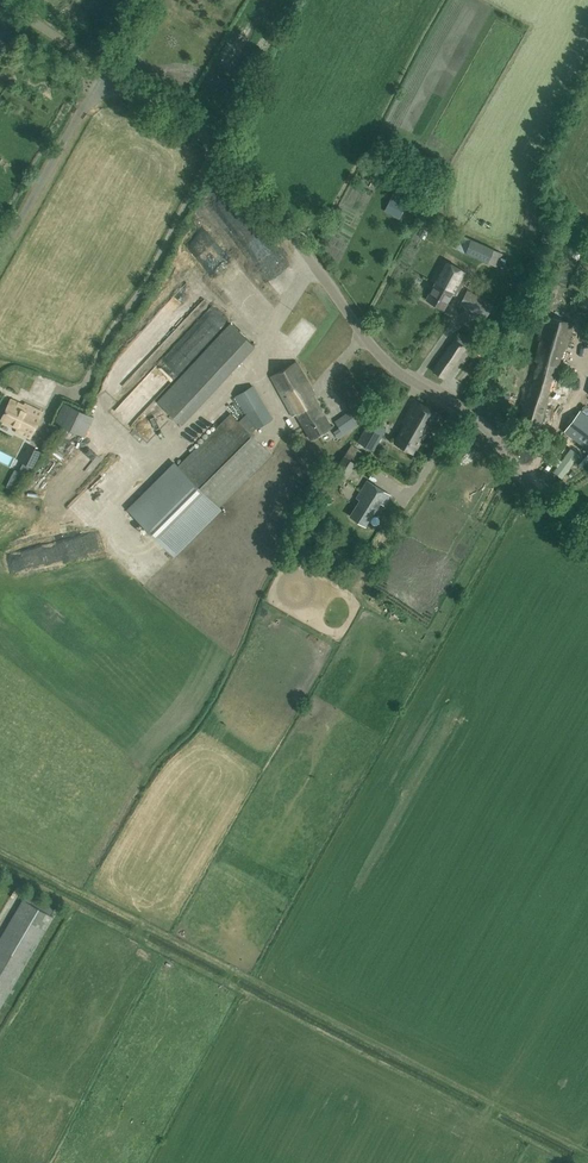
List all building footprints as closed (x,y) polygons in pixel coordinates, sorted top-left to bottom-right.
[(400,219),(407,204),(392,196),(385,212),(400,219)] [(251,222),(235,198),(223,205),(239,230),(251,222)] [(497,268),(503,254),(467,238),(461,251),(497,268)] [(457,295),(469,274),(443,260),(431,281),(435,283),(426,299),(444,309),(453,293),(457,295)] [(486,320),(494,305),(468,290),(460,305),(486,320)] [(158,396),(184,422),(259,344),(248,333),(246,336),(233,323),(230,327),(211,308),(186,334),(189,337),(120,408),(126,413),(143,396),(151,404),(158,396)] [(535,360),(558,366),(563,347),(566,348),(573,324),(544,316),(537,340),(540,341),(535,360)] [(465,364),(477,347),(458,334),(433,370),(444,379),(458,359),(465,364)] [(560,367),(558,366),(535,360),(533,359),(522,396),(520,404),(523,405),(518,424),(539,430),(549,397),(552,398),(558,380),(557,379),(560,367)] [(332,428),(313,395),(315,394),(296,362),(270,376),(292,417),(296,414),(311,440),(332,428)] [(218,507),(272,454),(251,434),(255,429),(272,419),(253,386),(236,397),(253,425),(248,430),(231,414),(178,467),(176,465),(130,511),(173,554),(219,508),(218,507)] [(509,403),(510,396),(502,393),(500,400),(509,403)] [(24,406),(11,399),(1,420),(18,427),(16,431),(30,438),(43,413),(25,404),(24,406)] [(404,448),(427,407),(415,400),(402,423),(405,425),(395,443),(404,448)] [(86,437),(95,417),(64,403),(55,422),(86,437)] [(427,407),(404,448),(414,453),(424,435),(427,437),(440,414),(427,407)] [(564,432),(587,451),(587,418),(580,411),(564,432)] [(374,451),(387,429),(371,420),(358,442),(374,451)] [(344,435),(340,429),(334,433),(338,439),(344,435)] [(42,452),(29,446),(26,451),(24,450),(18,461),(33,468),(42,452)] [(285,468),(299,457),(292,449),(278,459),(285,468)] [(553,473),(561,479),(579,455),(571,449),(553,473)] [(346,481),(357,464),(344,456),(333,472),(346,481)] [(384,506),(391,495),(367,480),(356,498),(360,500),(350,516),(366,526),(380,503),(384,506)] [(131,567),(124,572),(129,578),(126,580),(132,588),(141,581),(131,567)] [(105,579),(110,585),(119,576),(114,570),(105,579)] [(14,990),(11,989),(53,917),(23,899),(0,939),(0,1008),(10,992),(12,993),(14,990)]
